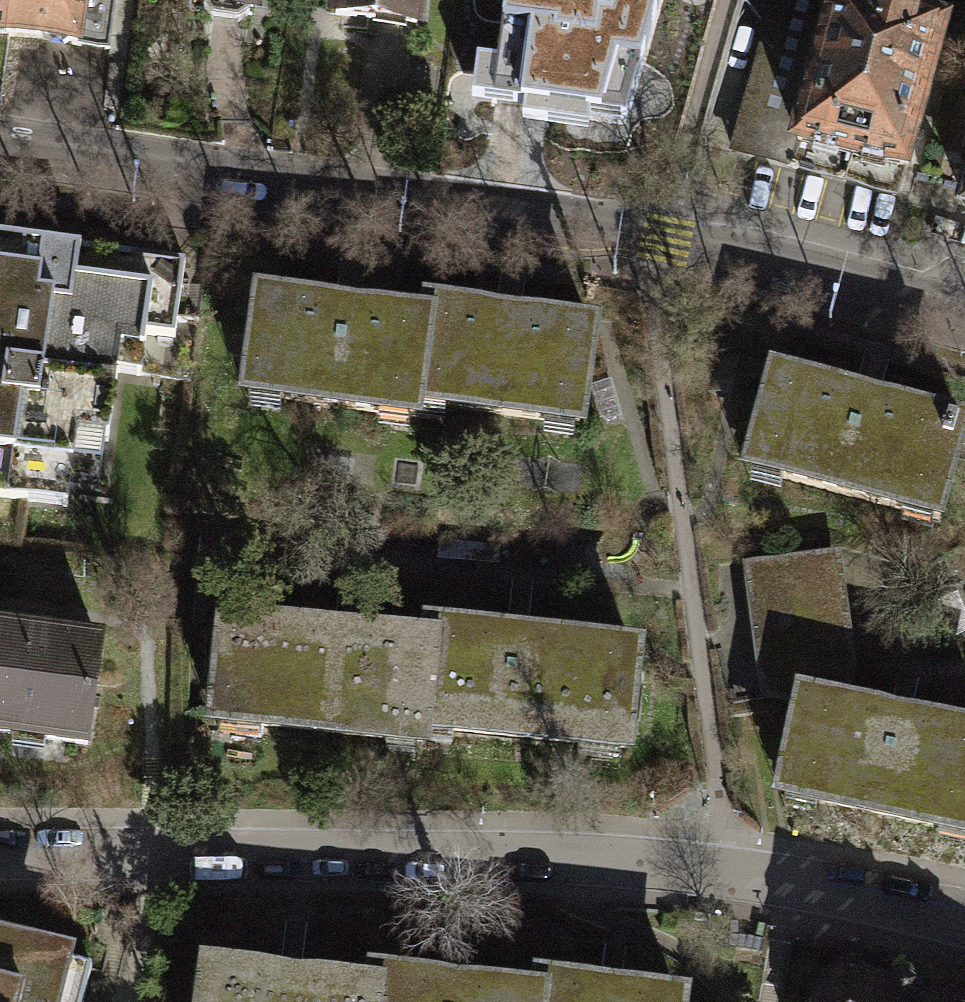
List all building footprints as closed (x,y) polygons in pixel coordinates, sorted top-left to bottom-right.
[(2,32),(108,48),(115,0),(6,0),(2,32)] [(201,1),(211,15),(237,19),(250,8),(258,9),(259,0),(197,0),(201,1)] [(327,16),(422,28),(426,0),(329,0),(327,16)] [(494,102),(623,121),(656,0),(506,0),(494,102)] [(845,0),(833,0),(792,156),(906,185),(948,27),(845,0)] [(0,236),(0,500),(58,507),(67,437),(99,441),(108,371),(131,374),(137,334),(164,337),(174,260),(0,236)] [(238,395),(406,417),(408,402),(418,323),(251,301),(238,395)] [(420,309),(418,323),(408,402),(569,423),(581,330),(420,309)] [(951,426),(767,378),(742,469),(927,518),(951,426)] [(821,561),(746,571),(762,693),(794,699),(827,706),(837,664),(821,561)] [(92,745),(110,628),(0,611),(0,731),(92,745)] [(416,740),(417,724),(427,648),(221,627),(211,720),(416,740)] [(625,650),(429,630),(427,648),(417,724),(616,744),(625,650)] [(794,699),(774,791),(964,832),(964,828),(964,736),(827,706),(794,699)] [(0,928),(0,1001),(85,1001),(98,952),(0,928)] [(361,990),(199,970),(195,1001),(359,1001),(361,990)] [(529,995),(363,974),(361,990),(359,1001),(528,1001),(529,995)] [(839,974),(817,990),(812,1001),(916,1001),(839,974)] [(529,995),(528,1001),(669,1001),(669,999),(531,981),(529,995)]
